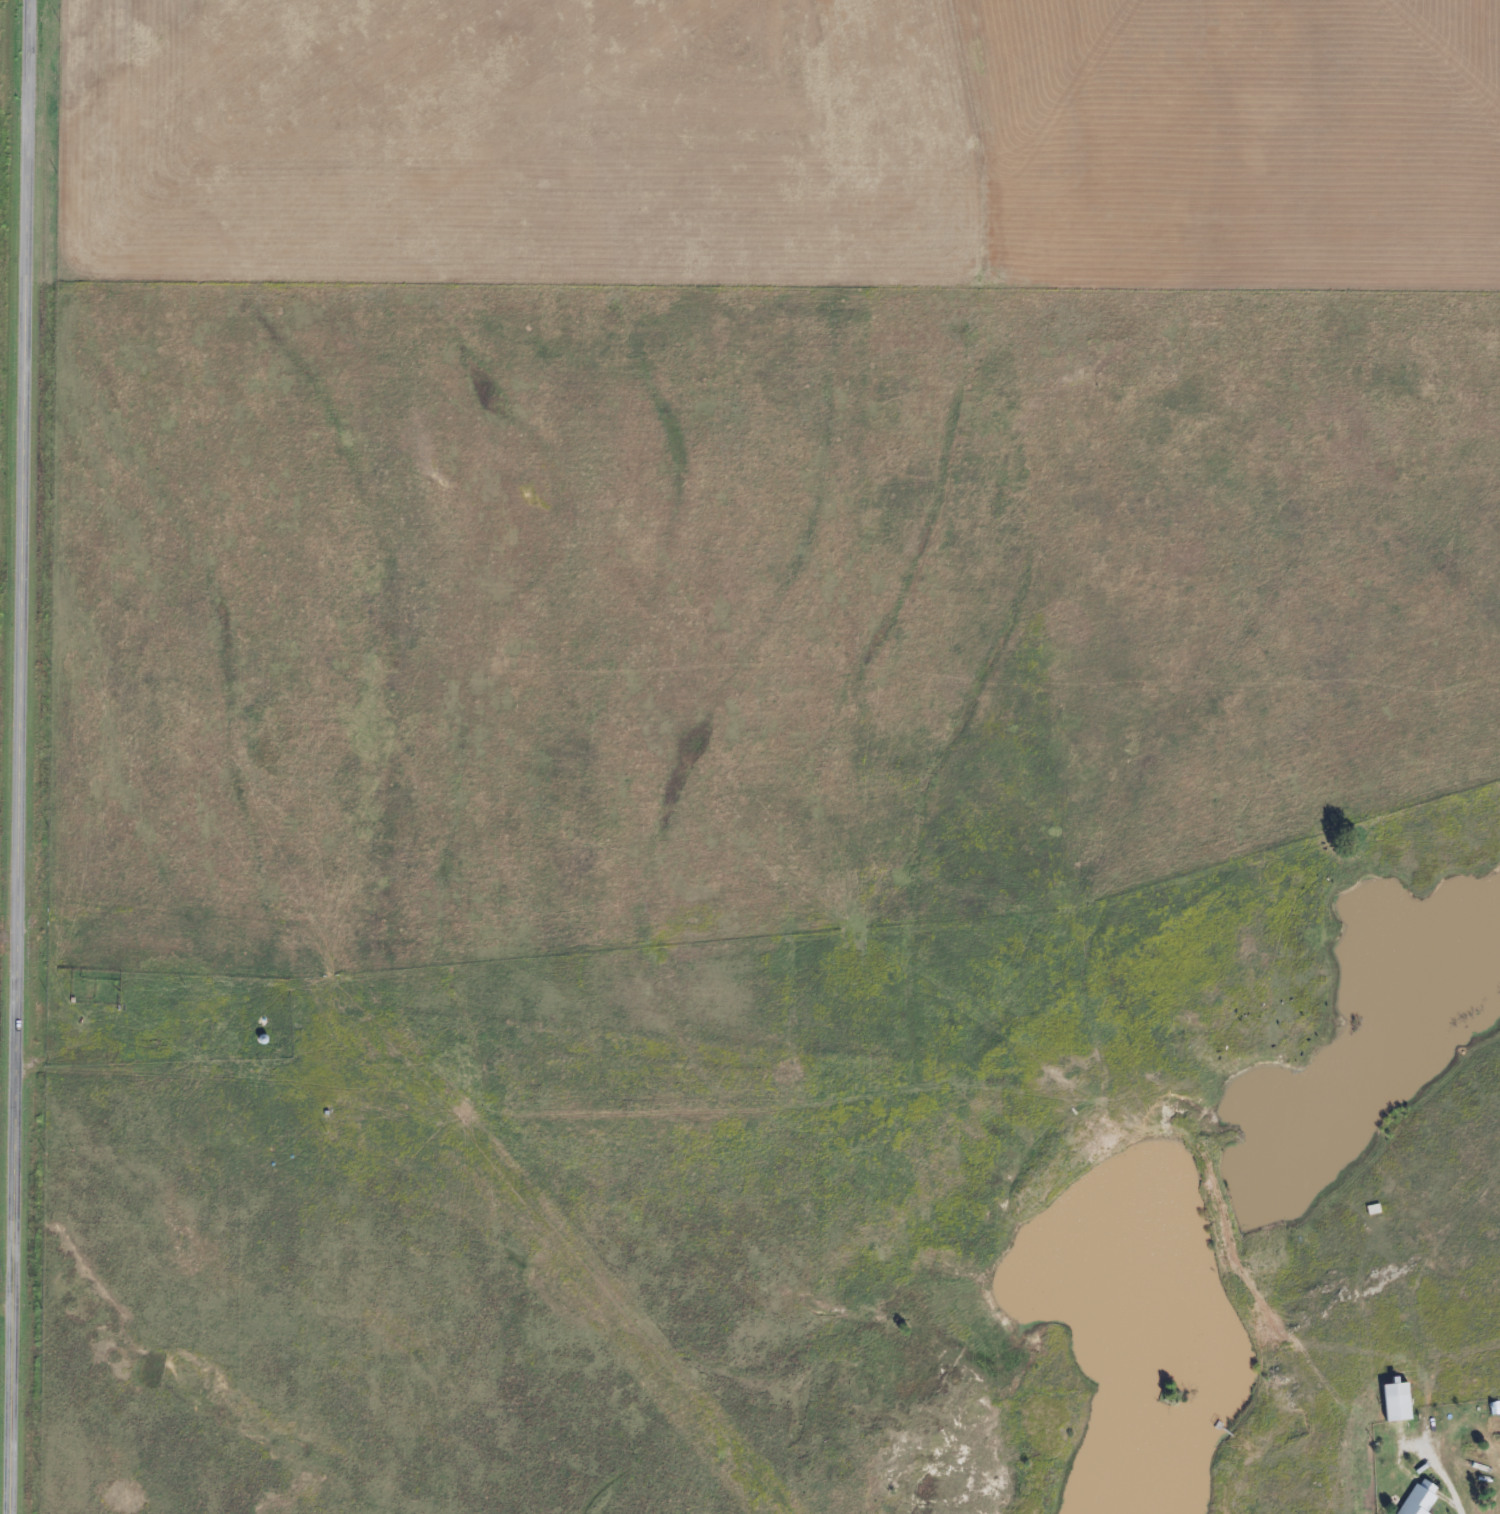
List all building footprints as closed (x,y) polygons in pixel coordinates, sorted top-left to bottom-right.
[(262,1043),(270,1042),(270,1034),(261,1035),(262,1043)] [(1369,1214),(1380,1212),(1379,1205),(1368,1207),(1369,1214)] [(1386,1381),(1386,1383),(1379,1383),(1381,1420),(1410,1419),(1407,1380),(1386,1381)] [(1441,1492),(1419,1477),(1396,1513),(1427,1513),(1441,1492)]
